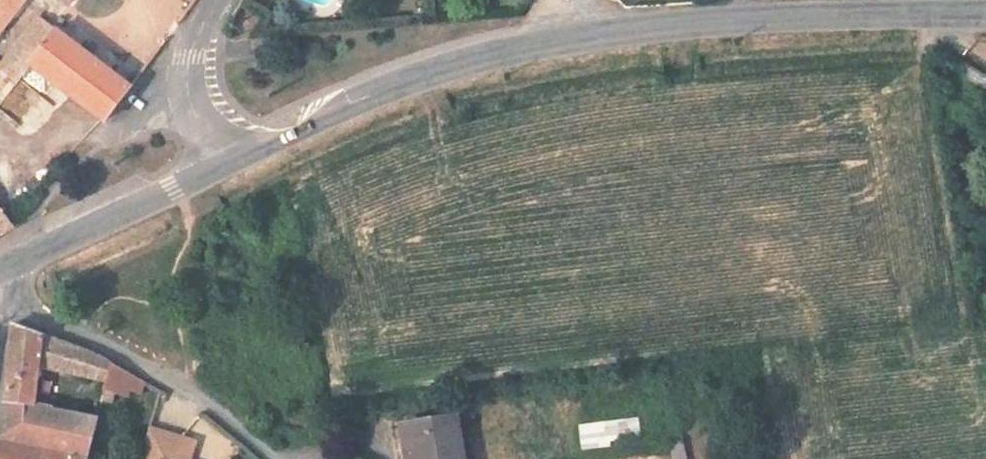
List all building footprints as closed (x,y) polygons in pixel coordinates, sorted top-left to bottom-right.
[(23,0),(0,0),(0,29),(23,0)] [(0,67),(0,76),(15,88),(31,68),(100,122),(127,89),(39,18),(0,67)] [(0,211),(0,240),(13,230),(0,211)] [(92,448),(99,418),(30,403),(34,351),(106,389),(103,399),(115,405),(121,390),(130,393),(135,377),(89,350),(4,323),(0,376),(0,433),(92,448)] [(204,372),(203,360),(195,361),(197,373),(204,372)] [(581,456),(642,448),(638,416),(577,423),(581,456)] [(379,458),(434,458),(430,421),(382,427),(384,445),(378,446),(379,458)] [(195,442),(151,430),(142,458),(190,458),(195,442)] [(0,433),(0,458),(91,458),(92,448),(0,433)]
